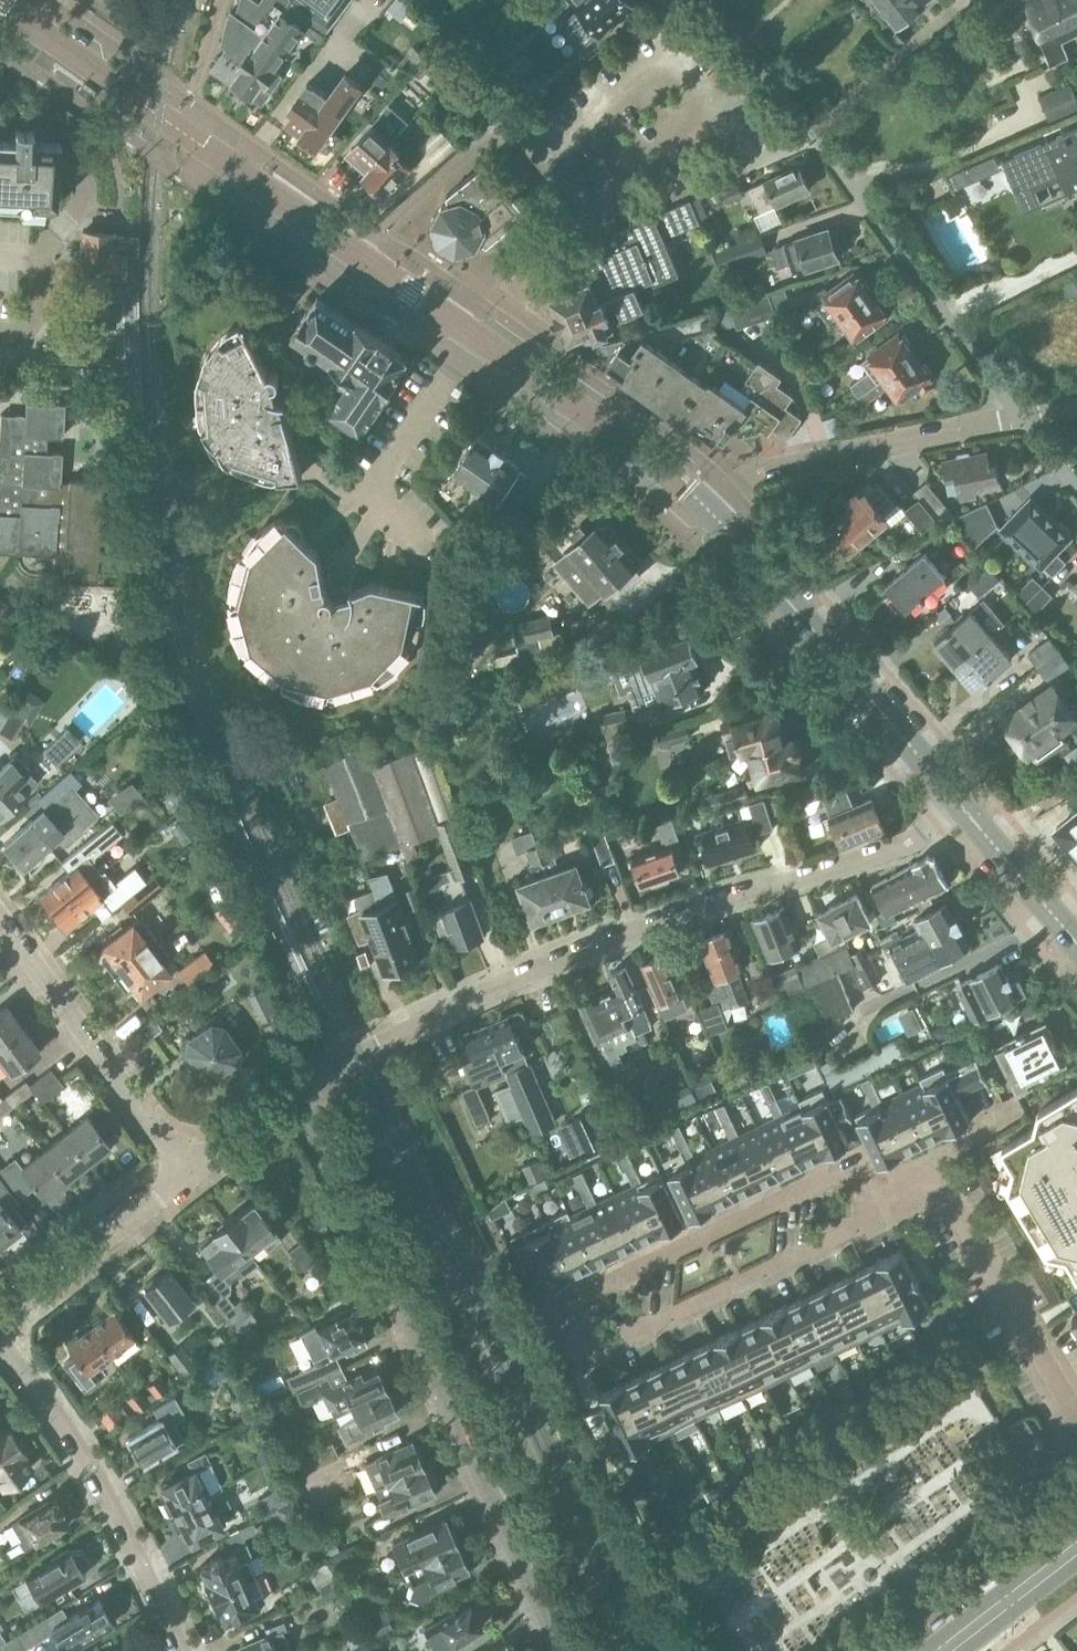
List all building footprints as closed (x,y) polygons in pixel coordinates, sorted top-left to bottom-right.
[(211,69),(228,81),(279,11),(304,28),(308,23),(324,34),(325,35),(351,0),(262,0),(259,3),(257,1),(255,0),(241,0),(236,14),(234,12),(231,10),(230,12),(223,44),(225,46),(227,47),(211,69)] [(587,45),(633,4),(629,0),(587,0),(564,20),(587,45)] [(895,26),(929,0),(875,0),(895,26)] [(1024,5),(1051,64),(1068,57),(1061,41),(1076,33),(1076,0),(1034,0),(1024,5)] [(279,11),(228,81),(260,103),(263,105),(284,75),(275,69),(303,30),(304,28),(279,11)] [(298,94),(287,108),(293,112),(285,122),(299,132),(298,134),(314,146),(316,144),(325,151),(338,134),(329,128),(360,85),(344,72),(325,97),(311,86),(310,87),(305,83),(297,93),(298,94)] [(391,142),(388,141),(397,131),(389,124),(378,115),(348,148),(353,152),(348,157),(364,170),(391,142)] [(438,124),(415,146),(433,164),(456,144),(438,124)] [(1001,160),(1023,212),(1042,204),(1036,188),(1060,178),(1067,193),(1076,189),(1076,127),(1001,160)] [(33,141),(33,129),(15,129),(15,140),(0,139),(0,202),(58,205),(60,162),(60,142),(33,141)] [(391,142),(364,170),(361,175),(370,182),(365,188),(378,199),(385,192),(385,193),(410,165),(398,155),(413,138),(409,135),(406,138),(397,131),(388,141),(391,142)] [(440,205),(431,223),(437,242),(455,252),(474,246),(478,239),(486,244),(526,211),(485,161),(445,194),(448,203),(440,205)] [(748,187),(759,211),(808,188),(797,164),(748,187)] [(741,197),(736,185),(720,192),(725,204),(741,197)] [(690,200),(576,249),(580,260),(543,276),(572,345),(614,327),(605,305),(617,300),(623,314),(645,305),(636,284),(654,276),(656,282),(679,272),(665,239),(700,224),(690,200)] [(781,242),(791,272),(836,257),(827,228),(781,242)] [(81,271),(80,291),(115,293),(116,273),(123,273),(124,253),(120,252),(121,233),(82,231),(81,250),(80,271),(81,271)] [(120,252),(124,253),(135,253),(137,253),(138,233),(136,233),(121,233),(120,252)] [(721,268),(768,252),(761,233),(714,249),(721,268)] [(993,254),(981,261),(988,272),(999,265),(993,254)] [(856,272),(829,291),(825,286),(809,297),(829,325),(840,317),(872,294),(856,272)] [(785,289),(767,295),(768,298),(774,313),(791,307),(785,289)] [(767,293),(756,297),(763,318),(774,313),(768,298),(767,295),(767,293)] [(872,294),(840,317),(855,338),(887,315),(872,294)] [(317,297),(306,313),(305,312),(291,334),(294,336),(295,334),(308,343),(305,348),(315,355),(318,350),(353,374),(348,381),(340,375),(322,402),(361,429),(402,370),(399,367),(406,356),(392,346),(393,344),(358,319),(355,323),(317,297)] [(763,318),(756,297),(743,300),(751,322),(763,318)] [(739,302),(730,305),(729,303),(716,307),(724,327),(735,324),(736,327),(751,322),(743,300),(739,302)] [(114,307),(80,306),(79,322),(113,323),(114,307)] [(708,312),(613,339),(587,346),(585,350),(624,376),(645,390),(684,334),(700,330),(700,329),(705,328),(712,326),(708,312)] [(278,397),(275,383),(276,383),(277,382),(279,381),(280,379),(280,378),(280,376),(280,375),(279,373),(279,372),(278,372),(277,371),(275,370),(274,370),(272,370),(271,370),(270,371),(247,328),(227,339),(222,336),(208,353),(200,375),(206,377),(209,421),(204,424),(215,444),(232,459),(236,455),(278,469),(279,475),(303,473),(283,397),(278,397)] [(684,334),(645,390),(667,406),(682,386),(689,391),(725,341),(705,328),(700,329),(700,330),(684,334)] [(883,378),(916,355),(900,333),(862,361),(868,371),(850,384),(858,396),(872,386),(883,378)] [(859,348),(853,340),(840,348),(846,357),(859,348)] [(731,346),(725,341),(689,391),(682,386),(667,406),(690,422),(707,399),(722,409),(740,383),(724,372),(717,382),(710,377),(716,368),(716,366),(718,362),(719,363),(731,346)] [(916,355),(883,378),(899,399),(917,386),(922,392),(933,385),(928,378),(931,377),(916,355)] [(757,359),(740,383),(722,409),(707,399),(690,422),(692,423),(694,421),(713,435),(719,427),(725,431),(731,422),(739,430),(759,424),(760,423),(767,428),(770,423),(786,434),(800,413),(783,402),(790,391),(774,380),(778,374),(757,359)] [(872,386),(858,396),(865,405),(878,395),(872,386)] [(53,552),(52,563),(63,563),(62,576),(95,578),(101,480),(68,478),(67,485),(58,484),(60,452),(45,451),(46,435),(60,436),(62,402),(25,400),(24,414),(0,412),(0,452),(0,453),(0,549),(53,552)] [(824,420),(829,434),(829,436),(842,432),(842,431),(836,415),(824,420)] [(476,436),(452,471),(495,500),(504,487),(513,493),(517,490),(525,479),(524,474),(517,469),(519,466),(503,455),(504,453),(494,445),(492,447),(476,436)] [(941,464),(944,479),(955,477),(958,493),(973,490),(972,484),(997,479),(994,462),(991,463),(991,460),(989,460),(987,454),(941,464)] [(930,511),(937,519),(943,525),(955,515),(926,481),(914,492),(919,497),(930,511)] [(898,501),(894,504),(876,482),(865,491),(861,486),(848,497),(843,491),(830,501),(839,512),(835,516),(841,523),(835,528),(850,546),(886,517),(892,524),(906,512),(922,531),(937,519),(919,497),(905,509),(898,501)] [(1031,496),(1000,528),(1027,553),(1029,551),(1040,561),(1038,564),(1042,568),(1044,566),(1053,575),(1067,561),(1057,552),(1073,536),(1069,533),(1071,530),(1061,521),(1059,523),(1056,520),(1057,520),(1048,512),(1031,496)] [(986,502),(953,517),(976,544),(997,523),(986,502)] [(329,593),(327,593),(319,552),(282,515),(258,531),(245,552),(249,556),(237,600),(232,601),(234,626),(245,648),(251,647),(283,678),(282,684),(304,694),(330,695),(331,690),(374,677),(379,680),(399,666),(412,644),(408,640),(419,591),(373,581),(353,589),(353,588),(351,588),(345,587),(336,589),(332,595),(331,594),(330,593),(329,593)] [(571,580),(618,538),(618,537),(616,539),(600,521),(587,533),(580,525),(571,534),(577,541),(567,550),(567,551),(555,561),(558,565),(557,569),(563,575),(567,575),(571,580)] [(624,544),(618,538),(571,580),(579,589),(578,593),(584,600),(588,599),(590,602),(603,591),(604,593),(618,580),(625,588),(642,574),(635,566),(637,564),(622,546),(624,544)] [(905,609),(944,577),(925,553),(885,585),(905,609)] [(968,583),(979,596),(1000,578),(989,565),(968,583)] [(1024,605),(1043,585),(1033,576),(1014,595),(1024,605)] [(1043,585),(1024,605),(1034,614),(1052,595),(1043,585)] [(945,606),(934,615),(941,622),(951,613),(945,606)] [(954,665),(990,634),(970,611),(934,642),(954,665)] [(516,640),(554,632),(550,616),(512,624),(516,640)] [(633,652),(625,633),(597,644),(605,663),(633,652)] [(640,687),(629,691),(637,712),(704,686),(692,657),(696,655),(688,633),(628,657),(640,687)] [(1010,658),(990,634),(954,665),(975,689),(1010,658)] [(1039,667),(1059,652),(1049,638),(1029,653),(1039,667)] [(17,652),(4,642),(0,647),(0,655),(9,662),(17,652)] [(1069,666),(1059,652),(1039,667),(1048,681),(1069,666)] [(1028,756),(1031,753),(1033,755),(1061,734),(1059,731),(1076,718),(1076,716),(1051,682),(1001,720),(1028,756)] [(12,707),(0,700),(0,729),(13,707),(12,707)] [(13,707),(0,729),(0,732),(12,739),(26,715),(13,707)] [(751,747),(784,739),(775,707),(721,722),(730,756),(750,750),(751,747)] [(608,742),(632,737),(626,708),(602,714),(608,742)] [(661,746),(691,737),(686,722),(657,730),(661,746)] [(67,727),(43,751),(56,764),(80,740),(67,727)] [(751,747),(750,750),(755,767),(746,770),(750,783),(800,769),(797,756),(800,750),(797,739),(790,737),(784,739),(751,747)] [(455,876),(459,875),(472,870),(451,816),(456,814),(436,763),(436,741),(371,766),(362,744),(323,759),(325,762),(330,777),(338,797),(349,826),(362,859),(401,845),(414,840),(438,831),(452,867),(455,876)] [(550,770),(549,755),(534,755),(534,771),(550,770)] [(37,781),(27,771),(29,769),(16,756),(0,772),(0,818),(37,781)] [(36,798),(47,810),(33,822),(31,819),(3,844),(24,866),(51,841),(48,838),(54,833),(61,841),(65,842),(78,830),(79,827),(84,823),(93,835),(103,827),(93,814),(94,814),(72,790),(81,782),(69,769),(36,798)] [(830,808),(823,781),(796,787),(803,815),(830,808)] [(745,785),(707,795),(711,809),(749,798),(745,785)] [(178,806),(189,797),(180,786),(169,794),(178,806)] [(338,797),(328,801),(339,829),(349,826),(338,797)] [(782,797),(772,800),(775,814),(786,811),(782,797)] [(830,815),(844,847),(885,829),(872,797),(830,815)] [(700,838),(699,838),(700,842),(702,842),(709,864),(753,849),(749,835),(772,828),(763,798),(748,803),(754,820),(745,823),(743,818),(699,832),(700,838)] [(1056,828),(1075,851),(1076,849),(1076,811),(1056,828)] [(187,817),(179,822),(191,839),(199,833),(187,817)] [(632,857),(642,885),(678,872),(674,860),(684,856),(670,819),(656,824),(664,846),(632,857)] [(103,827),(93,835),(61,861),(62,862),(65,859),(72,868),(39,895),(52,911),(100,872),(87,856),(92,852),(94,855),(121,832),(111,820),(103,827)] [(637,842),(652,837),(649,828),(634,832),(637,842)] [(613,864),(601,830),(589,834),(601,868),(613,864)] [(414,840),(401,845),(408,865),(421,860),(414,840)] [(576,863),(559,869),(554,856),(553,856),(548,842),(538,845),(562,911),(590,901),(576,863)] [(529,864),(535,878),(518,884),(532,922),(562,911),(538,845),(526,849),(527,850),(531,863),(529,864)] [(866,895),(883,927),(909,916),(906,908),(918,901),(921,906),(931,901),(929,895),(949,885),(935,858),(935,856),(928,854),(927,856),(872,885),(875,891),(866,895)] [(112,886),(100,872),(52,911),(64,925),(102,894),(110,904),(145,876),(136,866),(112,886)] [(455,876),(452,867),(423,878),(434,909),(431,910),(439,933),(449,930),(455,945),(483,934),(469,898),(468,898),(459,875),(455,876)] [(218,871),(213,873),(223,898),(229,895),(219,870),(218,871)] [(386,872),(368,876),(374,890),(403,964),(404,964),(409,966),(415,963),(418,959),(420,958),(397,898),(397,897),(396,898),(386,872)] [(130,915),(164,886),(154,875),(121,903),(130,915)] [(417,885),(402,890),(409,913),(425,907),(417,885)] [(374,890),(373,890),(356,896),(362,911),(350,915),(360,941),(371,937),(384,971),(386,970),(391,973),(398,970),(400,965),(403,964),(374,890)] [(856,893),(819,912),(836,946),(847,940),(844,934),(870,920),(856,893)] [(911,933),(919,949),(960,929),(962,928),(957,918),(955,919),(946,902),(915,918),(921,928),(911,933)] [(798,946),(782,906),(752,919),(768,958),(798,946)] [(113,975),(157,940),(139,916),(101,945),(109,955),(102,960),(113,975)] [(742,969),(728,928),(698,939),(713,978),(704,981),(712,1003),(701,1007),(710,1033),(726,1027),(719,1007),(746,998),(736,972),(742,969)] [(969,945),(960,929),(919,949),(911,933),(902,938),(885,947),(887,952),(893,949),(907,977),(969,945)] [(885,947),(902,938),(898,930),(881,939),(885,947)] [(834,948),(829,936),(814,943),(819,954),(820,954),(834,948)] [(157,940),(113,975),(124,990),(131,984),(139,994),(176,965),(157,940)] [(820,954),(821,956),(771,976),(798,1035),(854,1009),(838,971),(851,965),(863,988),(882,979),(865,946),(851,954),(848,946),(849,945),(848,941),(834,948),(820,954)] [(188,982),(213,964),(204,952),(179,971),(188,982)] [(660,1004),(666,1018),(689,1008),(665,953),(640,963),(659,1005),(660,1004)] [(956,984),(973,1018),(1025,993),(1019,980),(1011,983),(1008,976),(1007,977),(1000,962),(956,984)] [(615,989),(635,1033),(643,1029),(651,1026),(625,966),(608,973),(615,989)] [(637,1038),(635,1033),(615,989),(595,997),(618,1052),(628,1048),(625,1043),(637,1038)] [(618,1052),(595,997),(594,996),(579,1003),(595,1041),(600,1039),(619,1082),(629,1078),(623,1064),(618,1052)] [(22,1028),(5,1006),(0,1010),(0,1044),(22,1028)] [(1030,1022),(1041,1017),(1036,1007),(1025,1013),(1030,1022)] [(485,1023),(507,1074),(511,1084),(521,1108),(522,1109),(535,1104),(520,1067),(529,1063),(516,1030),(523,1027),(527,1022),(523,1012),(516,1010),(499,1018),(499,1017),(485,1023)] [(189,1038),(184,1037),(179,1041),(178,1044),(181,1048),(186,1049),(201,1070),(200,1076),(203,1079),(207,1080),(212,1077),(212,1073),(233,1059),(238,1060),(243,1056),(244,1052),(240,1047),(236,1046),(221,1025),(221,1022),(217,1017),(214,1016),(209,1019),(209,1024),(189,1038)] [(148,1036),(159,1028),(153,1019),(142,1027),(148,1036)] [(1006,1041),(994,1047),(1017,1094),(1018,1094),(1019,1096),(1030,1091),(1035,1089),(1031,1081),(1032,1080),(1066,1062),(1046,1021),(1006,1041)] [(507,1074),(485,1023),(465,1033),(471,1047),(461,1051),(476,1085),(463,1090),(477,1123),(491,1118),(477,1086),(493,1080),(507,1074)] [(954,1032),(949,1023),(934,1030),(939,1040),(954,1032)] [(22,1028),(0,1044),(0,1060),(9,1072),(38,1050),(22,1028)] [(643,1029),(635,1033),(637,1038),(641,1045),(649,1042),(643,1029)] [(903,1035),(878,1048),(886,1065),(912,1052),(903,1035)] [(281,1056),(282,1055),(278,1042),(262,1048),(267,1061),(281,1056)] [(961,1065),(972,1089),(987,1081),(976,1058),(961,1065)] [(629,1078),(639,1073),(633,1060),(623,1064),(629,1078)] [(944,1066),(921,1077),(947,1132),(970,1121),(958,1095),(972,1089),(961,1065),(947,1071),(944,1066)] [(49,1069),(29,1084),(32,1089),(41,1102),(62,1086),(49,1069)] [(868,1094),(877,1089),(871,1076),(862,1081),(868,1094)] [(947,1132),(921,1077),(920,1077),(922,1083),(901,1093),(924,1142),(946,1131),(946,1133),(947,1132)] [(712,1079),(694,1087),(700,1101),(718,1093),(712,1079)] [(25,1080),(4,1097),(11,1106),(32,1089),(29,1084),(25,1080)] [(768,1102),(777,1098),(769,1082),(760,1086),(768,1102)] [(522,1109),(521,1108),(511,1084),(495,1090),(508,1122),(524,1115),(522,1109)] [(1038,1110),(1032,1125),(1002,1147),(1013,1166),(1008,1186),(1046,1250),(1066,1255),(1076,1273),(1076,1087),(1038,1110)] [(800,1100),(826,1154),(849,1143),(841,1126),(853,1120),(841,1095),(829,1101),(823,1088),(800,1100)] [(877,1089),(868,1094),(874,1106),(855,1115),(879,1165),(902,1154),(878,1104),(883,1102),(877,1089)] [(901,1093),(883,1102),(878,1104),(902,1154),(903,1153),(902,1152),(924,1142),(901,1093)] [(4,1097),(0,1099),(0,1114),(11,1106),(4,1097)] [(777,1098),(768,1102),(776,1118),(758,1126),(781,1175),(803,1164),(780,1116),(784,1114),(777,1098)] [(802,1105),(784,1114),(780,1116),(803,1164),(825,1154),(825,1155),(826,1154),(800,1100),(799,1100),(802,1105)] [(723,1123),(732,1119),(724,1103),(716,1107),(723,1123)] [(586,1148),(604,1140),(591,1111),(573,1119),(586,1148)] [(86,1115),(64,1131),(86,1161),(108,1144),(86,1115)] [(731,1139),(713,1148),(736,1196),(758,1185),(735,1137),(740,1135),(732,1119),(723,1123),(731,1139)] [(679,1145),(687,1141),(680,1124),(671,1128),(679,1145)] [(758,1126),(740,1135),(735,1137),(758,1185),(781,1175),(758,1126)] [(64,1131),(42,1147),(64,1177),(86,1161),(64,1131)] [(687,1141),(679,1145),(682,1151),(663,1160),(691,1219),(714,1208),(691,1158),(695,1156),(687,1141)] [(64,1177),(42,1147),(19,1165),(41,1194),(64,1177)] [(713,1148),(695,1156),(691,1158),(714,1208),(715,1207),(715,1206),(736,1196),(713,1148)] [(626,1170),(635,1166),(627,1149),(618,1154),(626,1170)] [(530,1181),(547,1174),(540,1158),(523,1165),(530,1181)] [(634,1186),(616,1194),(639,1242),(660,1232),(661,1233),(662,1233),(638,1183),(642,1181),(635,1166),(626,1170),(634,1186)] [(581,1191),(590,1187),(582,1171),(574,1175),(581,1191)] [(661,1172),(642,1181),(638,1183),(662,1233),(685,1222),(661,1172)] [(545,1178),(529,1186),(534,1196),(550,1188),(545,1178)] [(589,1207),(571,1215),(594,1264),(616,1253),(593,1205),(598,1203),(590,1187),(581,1191),(589,1207)] [(616,1194),(598,1203),(593,1205),(616,1253),(639,1242),(616,1194)] [(21,1228),(0,1201),(0,1244),(21,1228)] [(251,1202),(226,1221),(248,1250),(259,1240),(266,1249),(280,1239),(251,1202)] [(594,1264),(571,1215),(568,1210),(546,1220),(572,1276),(573,1275),(572,1274),(594,1264)] [(572,1276),(546,1220),(523,1232),(527,1241),(515,1247),(529,1275),(541,1269),(549,1287),(572,1276)] [(247,1250),(226,1221),(198,1243),(217,1268),(209,1274),(211,1277),(200,1285),(237,1332),(255,1318),(240,1299),(233,1304),(226,1295),(230,1292),(230,1283),(229,1281),(238,1274),(240,1277),(258,1263),(247,1250)] [(300,1272),(315,1260),(300,1241),(287,1251),(292,1258),(290,1259),(300,1272)] [(902,1248),(878,1260),(906,1317),(930,1305),(920,1284),(921,1284),(913,1269),(912,1269),(902,1248)] [(906,1317),(878,1260),(877,1260),(878,1261),(855,1272),(882,1327),(904,1317),(905,1317),(906,1317)] [(192,1298),(190,1299),(167,1267),(142,1286),(166,1317),(179,1307),(184,1312),(188,1313),(197,1305),(192,1298)] [(882,1327),(855,1272),(832,1283),(859,1338),(882,1327)] [(859,1338),(832,1283),(809,1294),(836,1349),(859,1338)] [(1066,1295),(1076,1314),(1076,1289),(1066,1295)] [(787,1303),(786,1304),(813,1360),(836,1349),(809,1294),(787,1304),(787,1303)] [(786,1304),(762,1315),(789,1371),(813,1360),(786,1304)] [(366,1344),(361,1335),(357,1326),(360,1319),(355,1309),(348,1308),(298,1333),(312,1360),(313,1359),(315,1364),(335,1354),(336,1356),(343,1352),(344,1355),(366,1344)] [(90,1328),(111,1356),(135,1337),(114,1309),(90,1327),(90,1328)] [(789,1371),(762,1315),(762,1316),(741,1326),(740,1325),(739,1326),(766,1382),(789,1371)] [(250,1343),(256,1337),(258,1336),(248,1324),(246,1325),(238,1331),(249,1344),(250,1343)] [(739,1326),(716,1337),(743,1394),(766,1382),(739,1326)] [(67,1345),(75,1356),(64,1364),(86,1392),(99,1381),(91,1371),(111,1356),(90,1328),(67,1345)] [(218,1330),(210,1336),(218,1346),(225,1340),(218,1330)] [(743,1394),(716,1337),(715,1337),(716,1338),(693,1349),(720,1405),(743,1394)] [(181,1344),(167,1354),(182,1373),(195,1363),(181,1344)] [(693,1349),(670,1360),(697,1416),(720,1405),(693,1349)] [(210,1387),(230,1375),(219,1355),(199,1367),(210,1387)] [(670,1360),(647,1371),(674,1427),(697,1416),(670,1360)] [(293,1393),(297,1391),(323,1378),(315,1364),(286,1379),(293,1393)] [(323,1378),(297,1391),(303,1404),(322,1395),(333,1417),(353,1408),(385,1391),(387,1384),(383,1376),(376,1373),(375,1371),(359,1378),(357,1374),(347,1379),(342,1369),(323,1378)] [(674,1427),(647,1371),(625,1382),(625,1381),(624,1381),(651,1439),(652,1438),(652,1437),(674,1427)] [(168,1387),(159,1377),(148,1386),(156,1396),(168,1387)] [(651,1439),(624,1381),(600,1393),(606,1406),(625,1445),(627,1450),(651,1439)] [(149,1403),(138,1389),(126,1398),(137,1412),(149,1403)] [(392,1397),(386,1394),(385,1391),(353,1408),(358,1419),(337,1429),(344,1443),(382,1425),(379,1420),(395,1412),(394,1411),(396,1405),(392,1397)] [(141,1465),(182,1441),(173,1423),(183,1418),(172,1399),(152,1411),(157,1421),(127,1439),(141,1465)] [(99,1416),(110,1430),(126,1417),(115,1402),(99,1416)] [(1024,1414),(1006,1427),(1016,1441),(1034,1429),(1024,1414)] [(3,1431),(0,1434),(0,1487),(26,1469),(17,1457),(20,1455),(3,1431)] [(1035,1431),(1014,1445),(1023,1457),(1021,1458),(1032,1473),(1033,1472),(1041,1484),(1062,1471),(1053,1458),(1043,1465),(1033,1451),(1043,1444),(1035,1431)] [(408,1441),(369,1459),(363,1445),(339,1457),(335,1458),(343,1474),(361,1465),(373,1489),(420,1467),(420,1466),(423,1460),(419,1453),(413,1451),(408,1441)] [(253,1456),(257,1465),(271,1458),(266,1449),(253,1456)] [(161,1503),(167,1516),(173,1513),(174,1515),(205,1500),(208,1498),(221,1486),(203,1452),(186,1461),(192,1472),(161,1487),(167,1500),(161,1503)] [(257,1465),(262,1474),(275,1467),(271,1458),(257,1465)] [(333,1462),(294,1481),(301,1496),(340,1477),(333,1462)] [(420,1467),(373,1489),(384,1514),(432,1492),(429,1485),(432,1480),(428,1472),(422,1471),(420,1467)] [(727,1480),(706,1491),(712,1504),(734,1493),(727,1480)] [(268,1493),(274,1505),(294,1495),(288,1483),(268,1493)] [(221,1486),(208,1498),(205,1500),(174,1515),(175,1517),(169,1520),(175,1533),(182,1530),(188,1543),(223,1525),(217,1512),(231,1505),(221,1486)] [(275,1506),(282,1519),(301,1509),(294,1496),(275,1506)] [(691,1521),(713,1511),(707,1498),(685,1508),(691,1521)] [(20,1539),(18,1540),(23,1548),(32,1543),(34,1543),(65,1524),(60,1515),(62,1509),(56,1499),(47,1499),(18,1516),(19,1518),(10,1523),(20,1539)] [(442,1520),(391,1544),(402,1569),(454,1545),(453,1544),(457,1538),(453,1531),(446,1529),(442,1520)] [(240,1530),(243,1537),(257,1531),(253,1522),(239,1528),(240,1530)] [(233,1550),(232,1551),(232,1552),(198,1567),(203,1580),(202,1581),(203,1587),(208,1592),(210,1595),(252,1577),(246,1562),(250,1560),(249,1558),(252,1556),(243,1537),(240,1530),(227,1536),(233,1550)] [(339,1550),(334,1539),(322,1544),(327,1555),(339,1550)] [(454,1545),(402,1569),(403,1570),(404,1569),(411,1585),(408,1595),(418,1598),(428,1593),(429,1589),(466,1571),(463,1564),(466,1558),(462,1550),(455,1548),(454,1545)] [(38,1599),(80,1574),(80,1572),(87,1563),(79,1549),(68,1551),(67,1549),(24,1575),(38,1599)] [(345,1549),(327,1557),(336,1578),(354,1570),(345,1549)] [(318,1587),(335,1576),(325,1561),(307,1572),(318,1587)] [(252,1577),(210,1595),(211,1597),(209,1598),(210,1604),(215,1609),(216,1609),(222,1622),(256,1607),(252,1597),(260,1594),(252,1577)] [(326,1600),(341,1591),(334,1580),(319,1588),(326,1600)] [(67,1616),(62,1606),(1,1644),(5,1650),(20,1650),(51,1633),(62,1650),(112,1619),(102,1602),(99,1605),(95,1599),(67,1616)] [(448,1648),(470,1636),(468,1633),(481,1623),(480,1622),(482,1617),(477,1609),(472,1608),(469,1603),(455,1612),(452,1609),(424,1627),(437,1649),(434,1650),(450,1650),(448,1648)] [(363,1622),(370,1637),(392,1627),(385,1612),(363,1622)] [(268,1635),(243,1646),(245,1650),(291,1650),(282,1630),(287,1628),(283,1621),(265,1628),(268,1635)]
